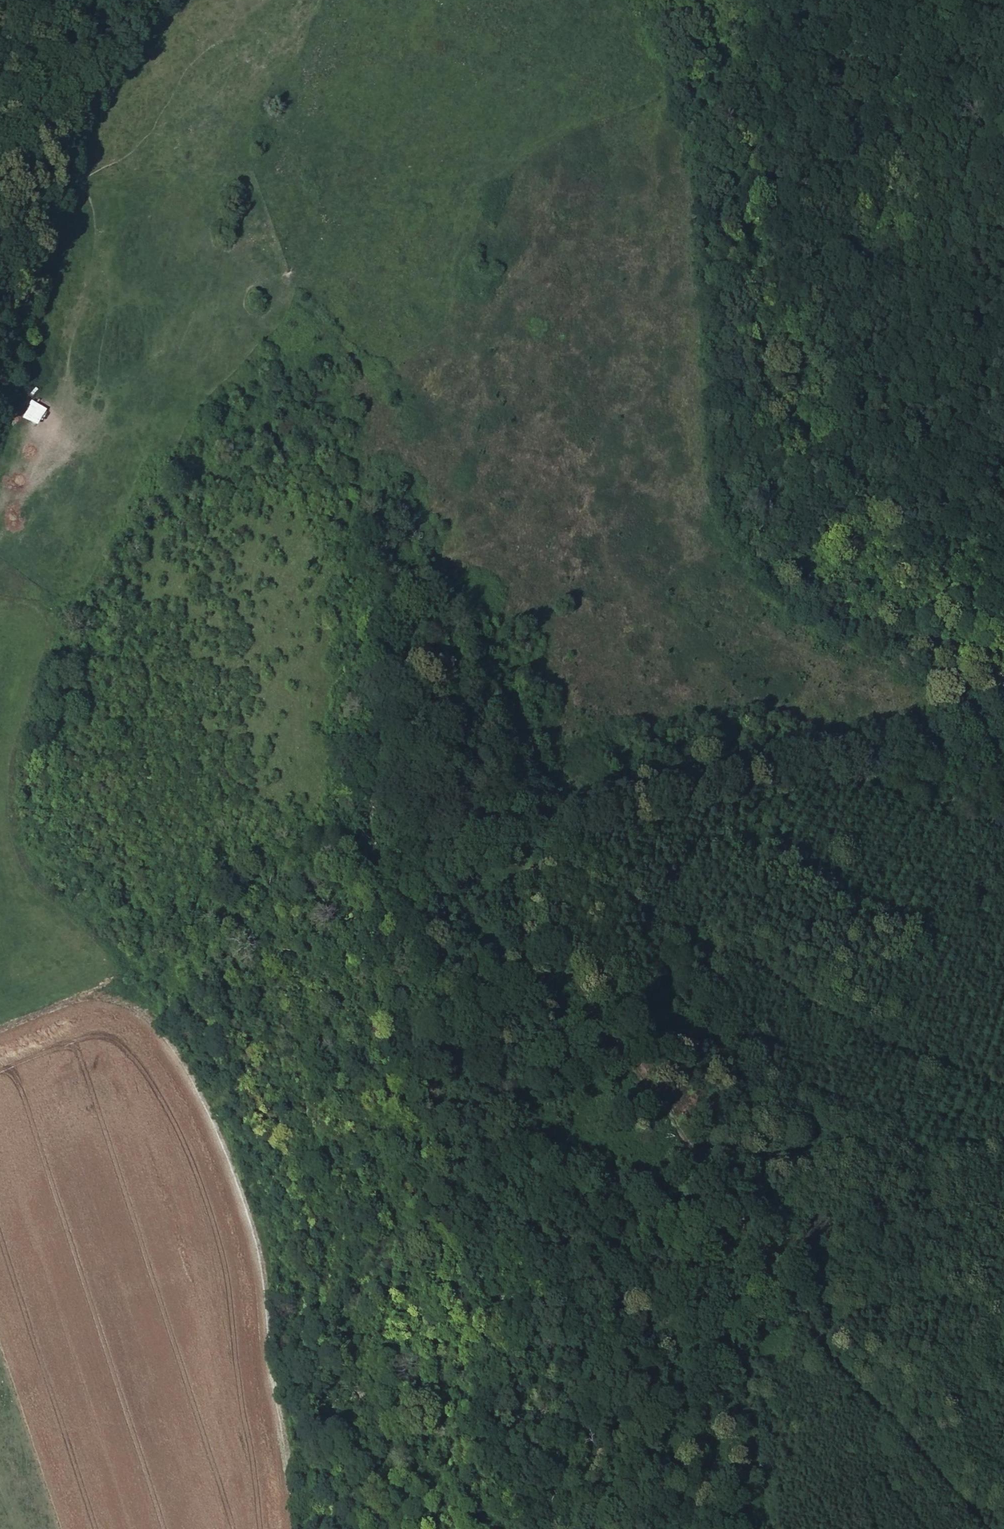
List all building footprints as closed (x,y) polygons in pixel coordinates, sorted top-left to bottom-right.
[(23,417),(38,425),(47,410),(33,401),(23,417)]
